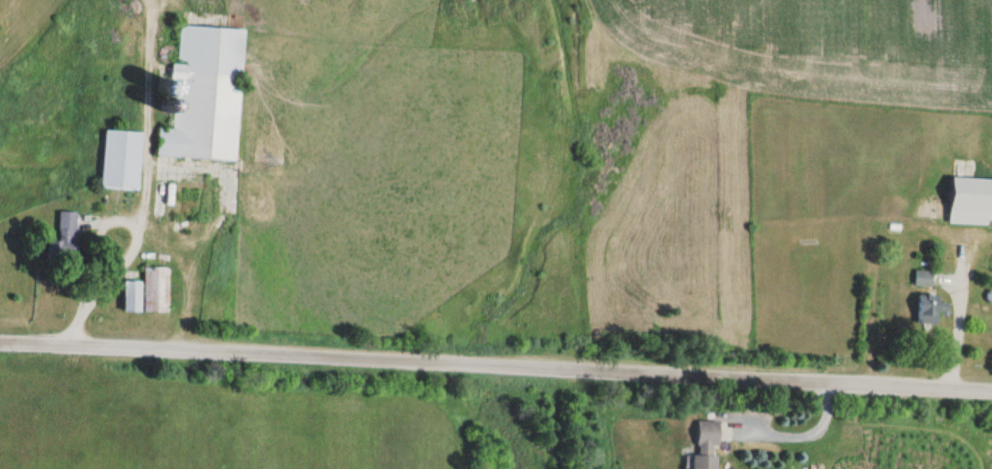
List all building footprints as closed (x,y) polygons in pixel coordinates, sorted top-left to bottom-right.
[(238,161),(246,31),(178,27),(175,82),(189,83),(188,102),(195,103),(195,116),(173,114),(172,129),(161,129),(159,156),(238,161)] [(144,133),(107,130),(103,188),(140,190),(144,133)] [(989,226),(990,212),(991,213),(991,180),(954,179),(952,224),(989,226)] [(170,313),(170,267),(145,267),(145,281),(125,281),(125,313),(170,313)] [(933,272),(916,272),(916,287),(933,287),(933,272)] [(943,322),(943,295),(917,295),(917,322),(943,322)] [(720,421),(695,421),(694,468),(720,468),(720,421)]
